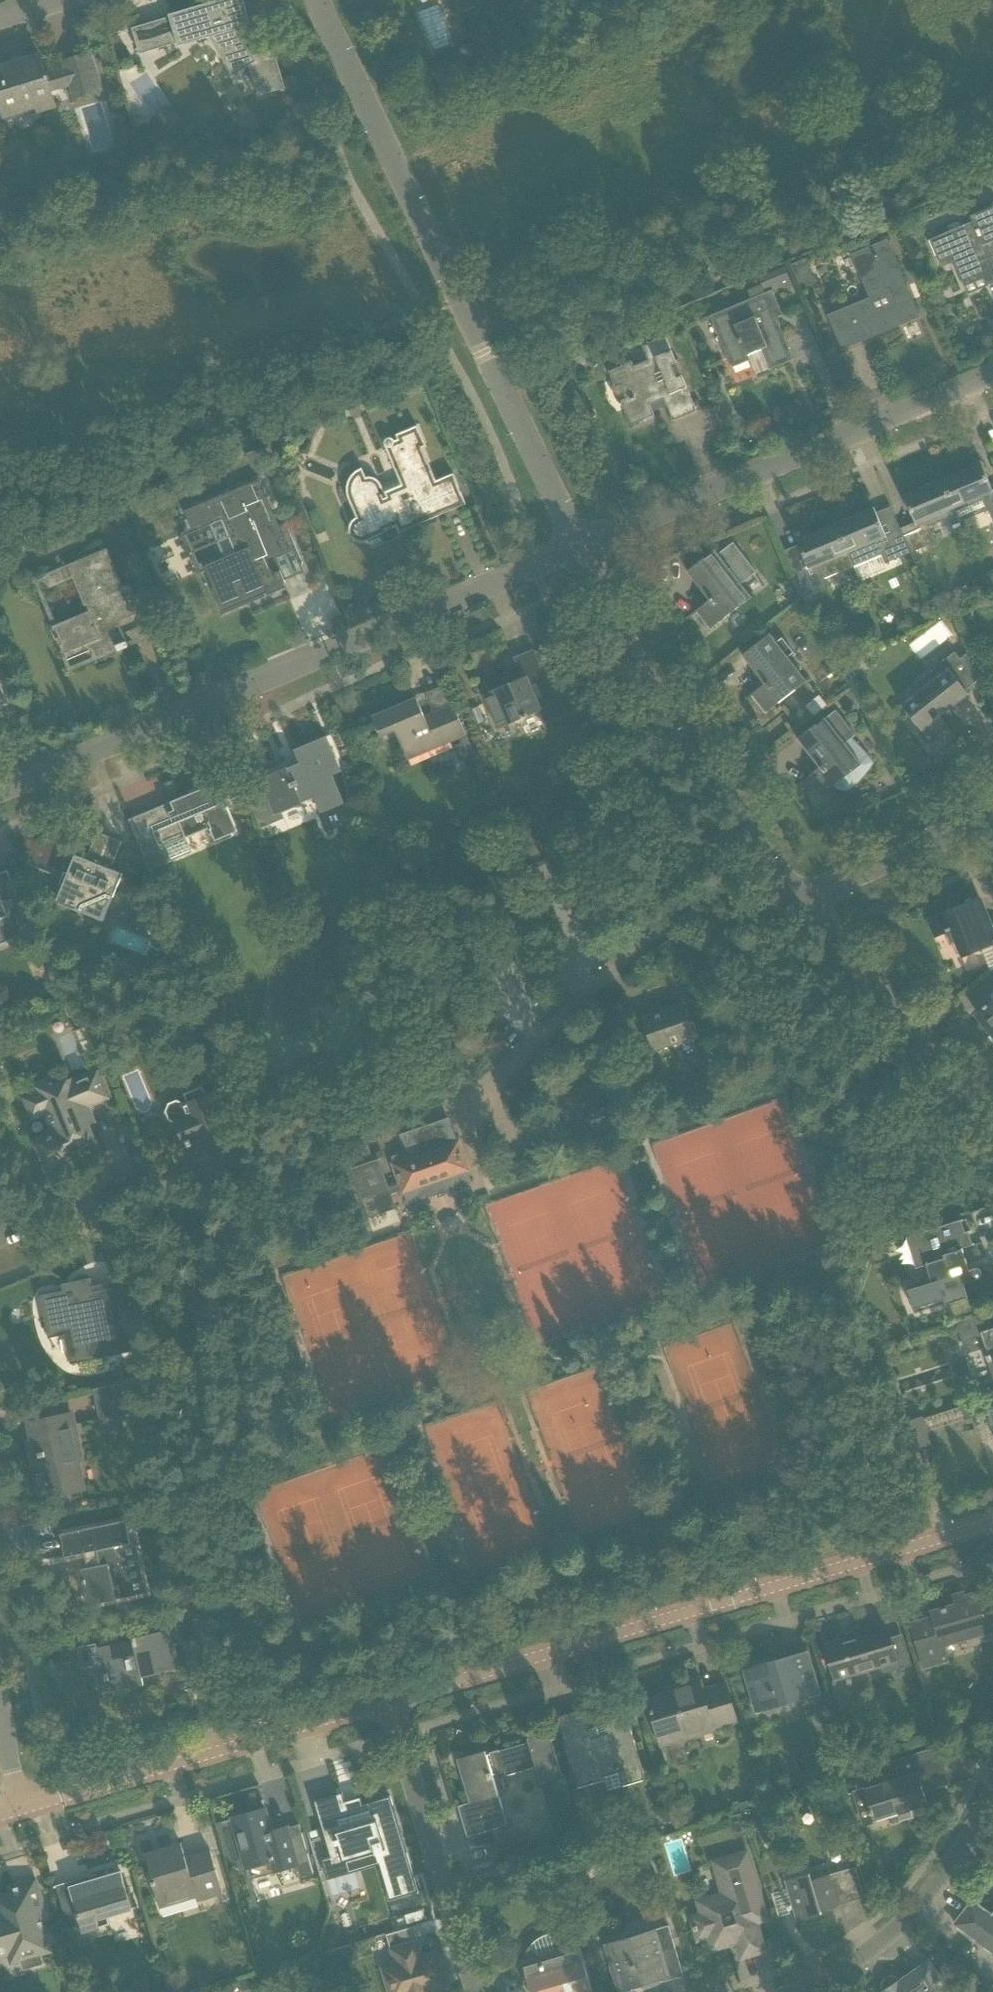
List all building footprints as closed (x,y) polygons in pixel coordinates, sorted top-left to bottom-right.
[(258,96),(285,88),(274,50),(253,56),(236,29),(251,25),(244,0),(220,0),(218,0),(199,0),(189,6),(191,9),(169,15),(170,17),(132,28),(139,54),(177,43),(178,47),(209,37),(233,76),(249,66),(258,96)] [(109,49),(99,52),(103,66),(113,63),(109,49)] [(6,119),(37,109),(39,114),(59,108),(54,92),(70,87),(74,100),(103,92),(92,55),(66,62),(67,68),(46,75),(40,56),(0,68),(0,98),(6,119)] [(930,239),(940,264),(948,261),(952,259),(956,268),(964,287),(965,286),(963,281),(982,273),(985,278),(988,286),(992,284),(992,255),(991,256),(986,245),(992,242),(992,207),(970,216),(973,222),(938,236),(930,239)] [(830,316),(835,328),(843,346),(917,315),(886,242),(854,255),(872,298),(830,316)] [(806,258),(791,264),(796,274),(810,268),(806,258)] [(784,265),(758,276),(764,289),(789,279),(784,265)] [(709,315),(719,340),(731,367),(749,360),(746,355),(760,349),(769,368),(793,358),(772,309),(779,306),(772,289),(709,315)] [(663,317),(662,321),(663,325),(667,327),(675,324),(676,320),(675,316),(671,314),(663,317)] [(662,338),(662,337),(647,343),(648,344),(643,346),(647,354),(646,355),(648,360),(634,366),(631,361),(630,361),(631,362),(628,363),(628,362),(621,365),(621,366),(610,370),(612,376),(611,376),(615,388),(621,386),(626,399),(621,401),(625,413),(627,412),(631,424),(651,417),(650,416),(653,415),(653,416),(654,415),(649,404),(664,398),(673,421),(697,411),(682,375),(677,377),(671,364),(676,362),(665,336),(664,336),(664,337),(662,338)] [(367,541),(369,540),(372,547),(383,543),(380,535),(388,532),(387,530),(415,518),(418,524),(466,504),(453,474),(436,481),(422,447),(426,445),(418,426),(396,435),(398,440),(395,441),(394,440),(393,439),(392,439),(391,439),(390,439),(388,439),(387,439),(386,440),(386,441),(385,442),(385,443),(385,444),(385,446),(398,478),(382,485),(380,483),(379,481),(377,480),(376,479),(372,478),(370,477),(368,478),(366,478),(365,479),(364,479),(362,480),(361,481),(360,483),(359,483),(358,485),(358,488),(357,490),(357,491),(358,492),(358,494),(366,514),(357,518),(355,519),(353,521),(352,522),(351,523),(351,524),(350,526),(350,527),(349,529),(349,530),(350,532),(350,533),(351,535),(352,537),(353,538),(355,540),(356,540),(358,541),(360,542),(361,542),(362,542),(364,542),(367,541)] [(261,448),(246,455),(251,467),(266,461),(261,448)] [(943,481),(954,507),(982,495),(992,518),(992,490),(992,491),(980,462),(970,467),(971,470),(943,481)] [(216,497),(185,510),(193,529),(223,516),(239,554),(209,566),(225,605),(264,588),(263,586),(279,580),(280,582),(284,580),(272,552),(293,543),(295,543),(286,522),(280,524),(260,478),(216,497)] [(916,523),(901,529),(910,552),(936,542),(929,526),(957,514),(954,507),(943,481),(916,493),(914,490),(904,494),(916,523)] [(865,514),(837,526),(854,566),(882,554),(885,563),(910,552),(901,529),(886,536),(873,507),(863,511),(865,514)] [(854,566),(837,526),(809,538),(807,535),(796,539),(808,568),(792,574),(802,598),(829,586),(825,578),(854,566)] [(751,597),(750,598),(741,585),(757,573),(734,543),(718,555),(715,552),(716,551),(716,550),(688,572),(688,573),(691,570),(713,598),(687,618),(688,619),(698,610),(712,628),(711,629),(752,597),(751,597)] [(58,624),(53,626),(64,654),(90,643),(96,658),(118,649),(119,651),(129,647),(122,628),(116,630),(112,621),(141,609),(130,583),(124,586),(108,547),(74,562),(68,564),(74,578),(76,585),(87,612),(58,624)] [(928,606),(920,610),(925,621),(933,617),(928,606)] [(759,643),(746,654),(747,655),(768,682),(754,694),(755,695),(768,711),(769,712),(783,701),(806,683),(806,682),(788,659),(794,653),(783,639),(776,644),(769,635),(759,643)] [(522,678),(484,695),(491,713),(499,730),(529,717),(528,716),(541,710),(546,723),(566,714),(567,714),(568,714),(558,691),(553,693),(534,649),(514,658),(522,678)] [(900,705),(932,746),(933,745),(932,744),(949,731),(950,732),(951,731),(938,715),(965,694),(967,696),(968,695),(965,690),(977,680),(967,655),(948,669),(947,668),(946,669),(947,670),(939,676),(934,669),(919,681),(924,688),(902,706),(901,704),(900,705)] [(7,702),(8,701),(0,681),(0,685),(7,702)] [(425,717),(420,707),(417,699),(372,718),(380,737),(395,731),(408,760),(466,735),(453,705),(425,717)] [(868,771),(874,763),(867,754),(858,743),(853,738),(856,735),(837,710),(826,718),(825,717),(798,739),(799,740),(801,738),(822,766),(797,786),(798,787),(809,778),(822,795),(820,796),(821,797),(834,787),(836,789),(839,791),(843,791),(846,791),(849,790),(855,785),(862,778),(868,771)] [(260,779),(267,797),(275,815),(304,803),(303,802),(315,797),(322,813),(345,803),(333,775),(341,772),(326,737),(294,750),(300,763),(288,768),(288,767),(260,779)] [(129,819),(151,872),(152,871),(150,868),(191,851),(186,838),(209,828),(210,830),(211,829),(212,833),(210,834),(214,843),(232,836),(231,834),(238,831),(228,807),(230,806),(225,796),(223,796),(217,782),(129,819)] [(56,902),(75,910),(103,921),(122,874),(109,869),(111,864),(112,864),(121,842),(111,838),(112,837),(108,836),(108,837),(98,833),(86,860),(75,856),(68,874),(64,872),(59,884),(63,885),(56,902)] [(145,889),(141,900),(148,903),(153,892),(145,889)] [(2,945),(33,932),(21,904),(6,910),(0,895),(0,946),(2,945)] [(979,898),(928,920),(935,936),(951,929),(962,956),(992,944),(992,931),(979,898)] [(58,961),(45,967),(54,989),(67,983),(58,961)] [(74,999),(64,1004),(70,1018),(80,1014),(74,999)] [(992,1002),(991,1001),(989,1003),(990,1004),(988,1006),(987,1004),(983,1007),(984,1009),(977,1014),(978,1015),(979,1015),(992,1032),(992,1001),(992,1002)] [(646,1020),(645,1017),(642,1018),(654,1051),(695,1037),(684,1004),(666,1010),(667,1013),(646,1020)] [(56,1086),(52,1075),(34,1083),(39,1094),(27,1099),(33,1116),(45,1110),(55,1134),(36,1142),(46,1165),(82,1150),(79,1142),(91,1137),(86,1123),(93,1120),(88,1109),(110,1100),(99,1072),(76,1081),(75,1078),(56,1086)] [(169,1103),(165,1111),(169,1119),(177,1123),(178,1126),(177,1126),(182,1139),(183,1139),(185,1143),(187,1142),(189,1146),(191,1146),(196,1157),(197,1159),(202,1157),(210,1178),(229,1170),(245,1164),(214,1092),(206,1095),(188,1103),(186,1104),(185,1103),(177,1100),(169,1103)] [(448,1119),(430,1126),(401,1136),(407,1153),(394,1158),(396,1165),(395,1165),(402,1184),(388,1189),(379,1164),(340,1177),(354,1220),(368,1215),(364,1205),(405,1190),(409,1203),(470,1182),(466,1169),(467,1169),(458,1143),(457,1143),(448,1119)] [(345,1139),(354,1167),(374,1161),(365,1133),(345,1139)] [(345,1147),(337,1150),(344,1172),(352,1169),(345,1147)] [(932,1282),(908,1290),(914,1309),(945,1299),(946,1304),(950,1303),(954,1315),(972,1309),(968,1297),(964,1283),(978,1278),(980,1277),(981,1276),(982,1274),(982,1272),(981,1270),(979,1269),(978,1268),(976,1268),(970,1270),(963,1248),(962,1248),(973,1244),(972,1243),(969,1232),(968,1231),(965,1232),(961,1221),(961,1219),(909,1236),(910,1238),(919,1266),(918,1266),(919,1268),(927,1265),(932,1282)] [(13,1239),(4,1221),(0,1223),(0,1246),(13,1239)] [(63,1291),(42,1295),(43,1297),(50,1332),(51,1332),(70,1328),(76,1357),(69,1358),(70,1364),(107,1357),(106,1352),(120,1349),(121,1354),(133,1351),(129,1332),(124,1333),(114,1286),(92,1291),(89,1278),(71,1282),(72,1289),(67,1290),(66,1288),(62,1289),(63,1291)] [(966,1319),(958,1321),(963,1337),(980,1332),(988,1355),(986,1356),(988,1361),(990,1361),(992,1370),(992,1328),(990,1329),(985,1313),(966,1319)] [(146,1365),(134,1367),(135,1374),(148,1373),(146,1365)] [(122,1383),(95,1389),(102,1419),(128,1414),(122,1383)] [(985,1399),(989,1411),(987,1411),(992,1427),(992,1396),(985,1399)] [(71,1414),(48,1419),(28,1423),(35,1453),(31,1454),(39,1494),(67,1488),(68,1493),(83,1489),(77,1461),(81,1460),(71,1414)] [(920,1419),(897,1426),(905,1449),(927,1442),(920,1419)] [(84,1553),(86,1560),(90,1559),(92,1567),(80,1570),(85,1594),(105,1590),(107,1600),(105,1600),(105,1601),(129,1596),(119,1545),(130,1543),(125,1521),(60,1534),(65,1557),(84,1553)] [(924,1668),(947,1661),(942,1646),(992,1631),(992,1589),(955,1600),(956,1605),(931,1613),(933,1618),(911,1624),(924,1668)] [(203,1614),(194,1616),(196,1627),(205,1625),(203,1614)] [(102,1643),(96,1644),(100,1665),(104,1664),(107,1674),(104,1674),(106,1681),(108,1681),(111,1691),(142,1684),(143,1685),(144,1685),(141,1672),(149,1671),(149,1673),(150,1673),(150,1674),(151,1674),(152,1675),(153,1675),(180,1669),(180,1668),(178,1668),(176,1661),(177,1660),(171,1630),(136,1637),(133,1637),(133,1640),(102,1647),(102,1643)] [(824,1645),(829,1664),(834,1680),(887,1664),(890,1673),(909,1667),(906,1658),(897,1661),(888,1630),(844,1643),(843,1639),(824,1645)] [(743,1669),(749,1689),(756,1713),(779,1707),(777,1702),(796,1697),(797,1701),(820,1694),(807,1650),(743,1669)] [(663,1696),(647,1700),(653,1720),(660,1745),(714,1729),(714,1727),(736,1721),(731,1703),(725,1684),(703,1690),(699,1679),(681,1684),(665,1689),(667,1695),(663,1696)] [(557,1717),(563,1736),(578,1787),(605,1779),(604,1774),(618,1770),(622,1786),(645,1779),(626,1715),(603,1722),(606,1733),(593,1737),(584,1709),(557,1717)] [(563,1776),(555,1751),(549,1732),(528,1738),(529,1742),(499,1751),(499,1749),(490,1752),(490,1753),(487,1754),(486,1751),(457,1759),(470,1802),(465,1804),(465,1805),(466,1805),(469,1814),(461,1816),(467,1836),(507,1824),(493,1775),(504,1772),(506,1776),(536,1767),(541,1783),(563,1776)] [(884,1782),(864,1789),(864,1790),(870,1809),(868,1810),(869,1815),(871,1814),(873,1820),(874,1821),(910,1810),(911,1810),(927,1805),(927,1804),(923,1791),(928,1790),(927,1785),(945,1779),(936,1750),(935,1748),(923,1752),(879,1766),(879,1767),(884,1782)] [(342,1793),(315,1801),(320,1820),(331,1857),(323,1860),(327,1874),(328,1874),(328,1873),(348,1868),(346,1861),(347,1861),(347,1860),(360,1856),(360,1857),(362,1856),(376,1852),(377,1854),(380,1853),(387,1877),(386,1877),(388,1883),(386,1884),(390,1900),(418,1892),(418,1891),(390,1797),(362,1805),(363,1807),(348,1812),(345,1802),(342,1793)] [(264,1810),(222,1822),(222,1823),(232,1820),(249,1880),(250,1880),(274,1873),(297,1866),(300,1877),(313,1873),(299,1824),(288,1827),(287,1825),(271,1830),(263,1800),(261,1800),(264,1810)] [(317,1829),(309,1831),(311,1839),(319,1837),(317,1829)] [(172,1845),(146,1853),(154,1881),(152,1882),(158,1901),(160,1907),(161,1912),(181,1906),(179,1901),(195,1897),(197,1901),(223,1894),(216,1869),(210,1850),(185,1858),(183,1849),(181,1843),(172,1845)] [(641,1847),(640,1856),(652,1858),(653,1847),(641,1845),(641,1847)] [(328,1874),(327,1874),(328,1879),(379,1864),(386,1884),(388,1883),(386,1877),(387,1877),(380,1853),(377,1854),(376,1852),(362,1856),(360,1857),(360,1856),(347,1860),(347,1861),(346,1861),(348,1868),(328,1873),(328,1874)] [(691,1917),(692,1921),(698,1940),(708,1937),(712,1950),(729,1945),(728,1941),(736,1939),(742,1957),(765,1950),(756,1923),(767,1919),(746,1852),(713,1862),(718,1879),(723,1894),(697,1902),(701,1914),(691,1917)] [(798,1876),(784,1880),(791,1904),(788,1905),(789,1909),(793,1908),(796,1921),(822,1913),(819,1905),(828,1902),(830,1907),(865,1896),(856,1867),(837,1873),(811,1881),(809,1873),(798,1876)] [(64,1914),(76,1911),(82,1932),(110,1924),(108,1916),(132,1909),(121,1871),(96,1878),(95,1875),(97,1875),(96,1873),(92,1875),(54,1886),(55,1887),(56,1887),(64,1914)] [(0,1958),(2,1957),(8,1955),(11,1963),(21,1960),(24,1970),(44,1964),(40,1954),(51,1951),(42,1920),(48,1919),(43,1905),(42,1899),(36,1879),(9,1887),(10,1891),(0,1894),(0,1958)] [(992,1917),(972,1902),(955,1924),(992,1953),(992,1916),(992,1917)] [(413,1912),(408,1914),(409,1918),(410,1924),(423,1920),(426,1919),(423,1908),(418,1910),(413,1912)] [(612,1976),(614,1979),(618,1991),(627,1991),(632,1991),(632,1988),(660,1980),(661,1982),(684,1975),(669,1925),(604,1944),(609,1962),(609,1965),(610,1968),(610,1971),(611,1973),(612,1976)] [(436,1988),(434,1979),(443,1977),(436,1952),(422,1957),(417,1942),(392,1949),(396,1964),(383,1968),(390,1991),(433,1991),(432,1989),(436,1988)] [(521,1959),(530,1991),(531,1991),(539,1990),(540,1991),(593,1991),(579,1943),(555,1949),(538,1955),(529,1947),(528,1949),(526,1952),(525,1955),(524,1959),(521,1959)] [(360,1944),(348,1947),(350,1955),(362,1952),(360,1944)] [(929,1960),(898,1982),(895,1980),(892,1979),(885,1984),(885,1987),(886,1990),(883,1991),(951,1991),(929,1960)] [(239,1980),(242,1991),(257,1991),(253,1976),(239,1980)] [(170,1985),(172,1991),(184,1991),(181,1982),(170,1985)]
